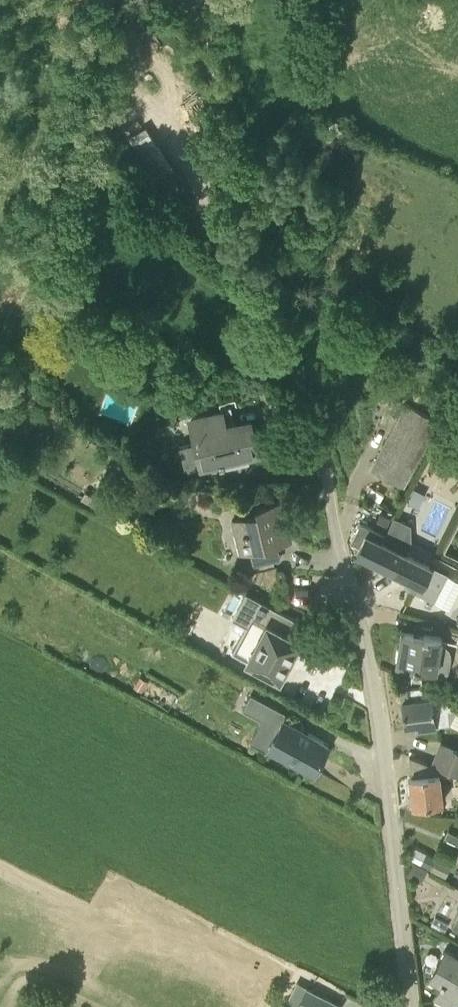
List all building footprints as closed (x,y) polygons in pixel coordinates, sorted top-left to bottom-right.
[(404,486),(439,421),(406,403),(371,468),(404,486)] [(226,430),(222,413),(190,420),(202,468),(220,463),(221,465),(225,464),(224,462),(259,454),(251,424),(226,430)] [(453,440),(444,435),(440,442),(449,446),(453,440)] [(250,551),(254,564),(273,560),(270,546),(292,541),(282,500),(256,506),(258,512),(233,519),(237,536),(242,535),(246,552),(250,551)] [(357,550),(380,562),(389,544),(398,549),(401,542),(369,526),(360,522),(351,540),(360,544),(357,550)] [(417,592),(435,601),(449,608),(457,591),(457,580),(448,575),(448,574),(406,553),(412,542),(403,538),(401,542),(398,549),(389,544),(380,562),(421,583),(417,592)] [(292,636),(300,621),(246,592),(241,600),(255,608),(232,651),(247,659),(246,660),(280,678),(301,640),(292,636)] [(402,631),(397,663),(419,666),(437,669),(442,636),(424,633),(424,635),(402,631)] [(416,722),(417,727),(447,723),(448,699),(448,698),(411,680),(412,687),(401,688),(403,700),(402,700),(405,724),(416,722)] [(285,754),(315,769),(329,743),(283,718),(287,712),(251,693),(243,708),(262,719),(251,741),(283,758),(285,754)] [(432,764),(446,769),(446,768),(457,772),(457,747),(440,741),(432,764)] [(443,801),(440,774),(447,773),(446,769),(432,764),(409,755),(412,776),(410,776),(413,804),(443,801)] [(448,831),(437,857),(451,863),(457,849),(457,836),(448,831)] [(436,858),(431,870),(445,877),(451,865),(436,858)] [(409,873),(418,878),(420,879),(426,868),(414,862),(409,873)] [(445,948),(431,975),(444,982),(436,997),(452,1006),(457,996),(457,955),(445,948)] [(297,998),(318,1006),(342,1006),(346,999),(304,982),(297,998)]
